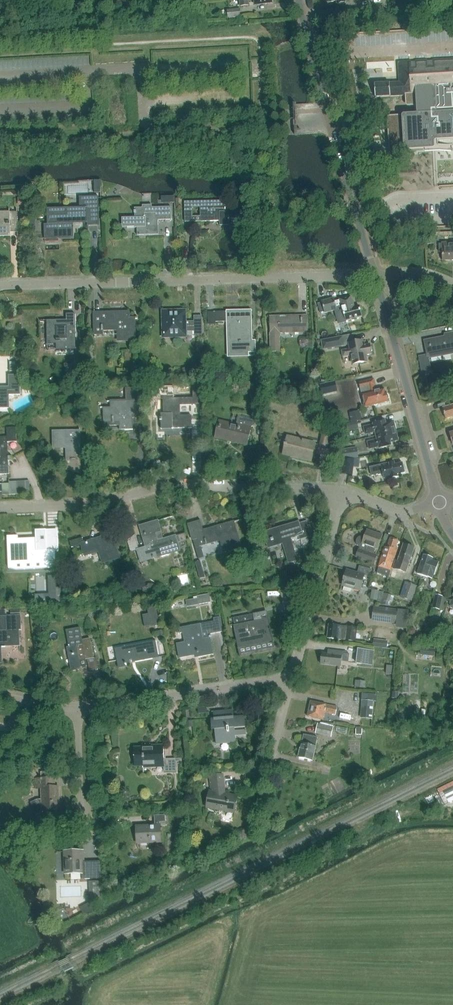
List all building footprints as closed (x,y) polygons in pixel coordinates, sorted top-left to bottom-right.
[(240,10),(227,11),(228,19),(241,17),(240,10)] [(375,84),(376,97),(406,95),(406,98),(410,97),(410,104),(417,103),(418,116),(390,118),(392,154),(415,153),(415,148),(433,147),(433,138),(437,138),(437,139),(452,138),(452,58),(441,59),(416,60),(410,61),(398,62),(399,71),(399,73),(399,82),(394,83),(389,83),(375,84)] [(79,208),(47,209),(47,224),(44,224),(44,239),(40,239),(40,240),(45,239),(45,242),(59,242),(59,239),(73,238),(73,224),(87,224),(87,226),(99,226),(98,197),(79,197),(79,208)] [(228,201),(200,202),(200,207),(201,216),(192,216),(192,207),(192,202),(185,202),(185,222),(220,222),(220,226),(229,226),(229,221),(230,221),(230,219),(237,219),(236,205),(233,206),(228,206),(228,201)] [(137,236),(159,236),(159,235),(158,235),(158,221),(172,221),(171,208),(152,209),(152,206),(143,206),(143,209),(135,209),(135,218),(122,219),(127,219),(127,228),(135,228),(135,229),(137,229),(137,236)] [(4,233),(10,233),(18,233),(17,212),(0,213),(0,233),(4,233)] [(425,232),(425,235),(426,244),(434,244),(434,235),(433,232),(425,232)] [(442,244),(439,244),(439,252),(442,252),(443,261),(452,260),(452,242),(442,243),(442,244)] [(322,302),(318,303),(320,313),(324,311),(325,313),(335,310),(339,323),(346,321),(362,317),(359,306),(354,307),(351,296),(339,299),(340,301),(335,302),(334,299),(322,302)] [(185,311),(163,312),(164,338),(186,338),(186,333),(195,333),(195,337),(202,337),(201,317),(194,317),(195,326),(185,326),(185,311)] [(231,322),(232,353),(248,353),(248,357),(255,357),(254,342),(251,342),(251,312),(239,312),(227,313),(227,311),(226,311),(226,313),(216,313),(216,323),(227,323),(227,324),(227,322),(231,322)] [(129,313),(94,314),(94,335),(102,335),(102,332),(118,331),(118,341),(128,341),(128,339),(135,339),(134,319),(129,319),(129,313)] [(75,315),(66,315),(66,321),(47,321),(47,345),(57,344),(57,351),(76,351),(75,315)] [(308,333),(307,316),(270,317),(271,352),(281,352),(280,334),(308,333)] [(425,342),(428,356),(441,354),(442,356),(452,354),(452,334),(446,336),(445,341),(442,342),(441,339),(425,342)] [(342,338),(326,341),(327,348),(343,345),(342,338)] [(363,341),(350,343),(351,349),(343,350),(344,356),(345,363),(353,362),(353,361),(358,360),(359,363),(366,362),(366,355),(372,354),(370,345),(364,346),(363,341)] [(426,357),(420,358),(423,375),(429,374),(426,357)] [(80,366),(71,366),(72,381),(80,381),(80,366)] [(20,375),(9,375),(9,387),(9,389),(0,389),(0,409),(10,409),(9,395),(21,395),(20,375)] [(360,383),(361,390),(364,400),(366,408),(388,403),(385,390),(377,393),(375,387),(377,387),(375,380),(360,383)] [(320,385),(322,395),(337,392),(335,381),(320,385)] [(132,417),(144,416),(144,390),(129,390),(129,401),(111,401),(111,408),(103,408),(104,423),(120,423),(121,430),(132,430),(132,417)] [(194,399),(164,400),(165,416),(162,416),(162,430),(192,429),(192,417),(178,418),(178,405),(201,405),(200,391),(193,392),(194,399)] [(443,409),(446,420),(452,418),(452,407),(443,409)] [(361,420),(359,410),(349,412),(351,422),(361,420)] [(259,419),(238,414),(235,425),(219,421),(214,438),(247,446),(251,428),(259,419)] [(357,421),(346,424),(348,431),(359,428),(357,421)] [(376,433),(376,437),(397,431),(394,422),(386,425),(385,421),(373,424),(374,426),(364,428),(366,435),(376,433)] [(9,475),(8,462),(13,462),(13,457),(8,457),(8,444),(17,443),(16,428),(7,429),(7,438),(0,438),(0,476),(9,475)] [(69,431),(53,432),(53,448),(60,448),(67,448),(67,459),(66,459),(66,471),(71,471),(71,461),(76,461),(75,448),(80,448),(80,433),(70,433),(69,431)] [(330,434),(324,433),(320,447),(327,449),(328,445),(334,447),(338,432),(331,431),(330,434)] [(397,431),(376,437),(377,440),(368,443),(370,450),(379,447),(380,450),(392,447),(392,444),(399,442),(397,431)] [(315,444),(288,437),(283,454),(311,461),(315,444)] [(358,458),(356,447),(343,449),(344,460),(358,458)] [(341,461),(340,473),(352,475),(353,473),(353,467),(354,463),(354,459),(341,461)] [(394,463),(371,469),(372,476),(378,475),(379,476),(381,475),(381,476),(384,476),(385,480),(391,478),(391,480),(398,478),(397,476),(405,474),(403,465),(395,466),(394,463)] [(10,495),(18,495),(17,482),(9,482),(9,484),(10,495)] [(137,550),(141,562),(153,559),(154,558),(154,557),(179,550),(175,536),(157,541),(155,532),(160,530),(157,521),(140,526),(143,536),(146,535),(149,546),(137,550)] [(299,522),(263,533),(267,544),(283,540),(290,564),(299,562),(292,539),(299,537),(300,541),(311,538),(307,522),(300,524),(299,522)] [(200,523),(188,527),(193,541),(198,559),(204,557),(201,548),(221,542),(224,554),(242,548),(235,523),(203,532),(200,523)] [(364,538),(363,538),(361,538),(360,538),(359,538),(358,539),(357,539),(356,540),(356,541),(356,542),(356,543),(356,544),(356,545),(356,546),(357,547),(358,548),(359,548),(361,549),(360,551),(358,550),(356,558),(374,564),(377,556),(371,554),(373,549),(377,550),(382,536),(367,531),(364,538)] [(185,534),(178,536),(180,543),(187,541),(185,534)] [(82,538),(69,542),(71,548),(81,545),(84,556),(99,552),(102,564),(119,559),(112,535),(83,544),(82,538)] [(8,537),(8,536),(7,536),(9,568),(9,563),(46,562),(48,567),(47,567),(48,568),(56,566),(55,552),(59,551),(58,538),(46,539),(46,542),(40,542),(40,538),(36,538),(18,539),(18,536),(17,536),(17,537),(8,537)] [(136,536),(128,538),(131,551),(139,549),(136,536)] [(398,542),(390,539),(387,548),(384,547),(377,567),(390,571),(398,548),(396,547),(398,542)] [(395,562),(393,569),(407,573),(414,549),(403,546),(398,563),(395,562)] [(425,558),(423,557),(417,575),(426,578),(428,573),(434,575),(438,564),(431,562),(432,560),(429,559),(430,557),(426,556),(425,558)] [(205,577),(200,561),(195,562),(200,579),(205,577)] [(371,572),(359,568),(357,574),(347,571),(343,586),(344,586),(343,591),(351,593),(352,588),(360,591),(364,578),(369,579),(371,572)] [(62,603),(61,588),(57,588),(56,576),(48,576),(49,594),(35,594),(35,605),(57,604),(62,603)] [(416,587),(404,583),(400,597),(412,601),(416,587)] [(378,594),(371,592),(370,601),(377,602),(378,594)] [(392,595),(385,593),(383,599),(390,601),(392,595)] [(209,594),(197,597),(199,605),(211,603),(209,594)] [(440,597),(434,596),(431,609),(438,611),(440,597)] [(373,607),(372,620),(396,623),(398,611),(373,607)] [(149,614),(151,626),(160,624),(157,608),(148,610),(149,614)] [(1,648),(1,649),(5,649),(5,646),(19,646),(20,646),(19,630),(22,630),(21,615),(0,616),(0,648),(1,648)] [(253,615),(233,618),(234,626),(233,626),(237,649),(271,643),(266,619),(254,621),(253,615)] [(214,622),(179,628),(180,635),(183,634),(185,643),(177,645),(179,659),(198,655),(199,658),(214,655),(211,639),(212,638),(211,634),(223,632),(221,617),(213,618),(214,622)] [(328,626),(327,639),(355,642),(356,628),(328,626)] [(69,647),(67,647),(71,672),(81,671),(81,667),(87,666),(86,660),(87,659),(89,672),(98,670),(96,659),(93,659),(90,639),(82,640),(80,628),(66,630),(69,647)] [(372,647),(386,649),(387,642),(373,640),(372,647)] [(125,667),(125,664),(159,658),(156,641),(115,649),(118,665),(118,668),(125,667)] [(374,651),(358,649),(356,664),(373,666),(374,651)] [(345,653),(327,651),(327,655),(322,654),(320,665),(340,667),(340,662),(344,663),(345,653)] [(366,681),(355,680),(354,687),(365,688),(366,681)] [(444,691),(443,699),(452,700),(452,692),(444,691)] [(377,694),(362,693),(361,700),(362,701),(360,719),(372,720),(374,702),(376,702),(377,694)] [(337,708),(311,702),(307,717),(322,721),(324,713),(335,715),(337,708)] [(226,712),(212,714),(213,720),(210,721),(211,732),(216,732),(217,744),(235,743),(234,736),(245,735),(243,718),(227,720),(226,712)] [(334,727),(317,723),(315,734),(331,737),(334,727)] [(317,738),(303,735),(298,757),(312,761),(317,738)] [(143,751),(134,751),(134,767),(143,766),(143,768),(164,767),(164,772),(176,772),(175,760),(164,761),(164,749),(143,749),(143,751)] [(223,775),(210,777),(212,793),(210,792),(206,808),(235,813),(238,798),(225,795),(223,775)] [(36,816),(43,813),(43,812),(43,811),(59,811),(58,788),(55,788),(54,779),(53,779),(41,779),(35,780),(35,789),(41,789),(42,801),(38,802),(32,804),(37,815),(36,816)] [(223,812),(222,819),(233,822),(235,815),(223,812)] [(185,825),(185,814),(176,814),(177,825),(185,825)] [(155,827),(136,828),(137,843),(150,843),(150,845),(161,844),(160,824),(166,824),(166,815),(154,816),(155,827)] [(83,852),(65,853),(65,876),(81,876),(81,880),(90,880),(90,866),(82,867),(82,863),(84,863),(83,852)] [(99,881),(89,881),(90,900),(99,900),(99,881)]
